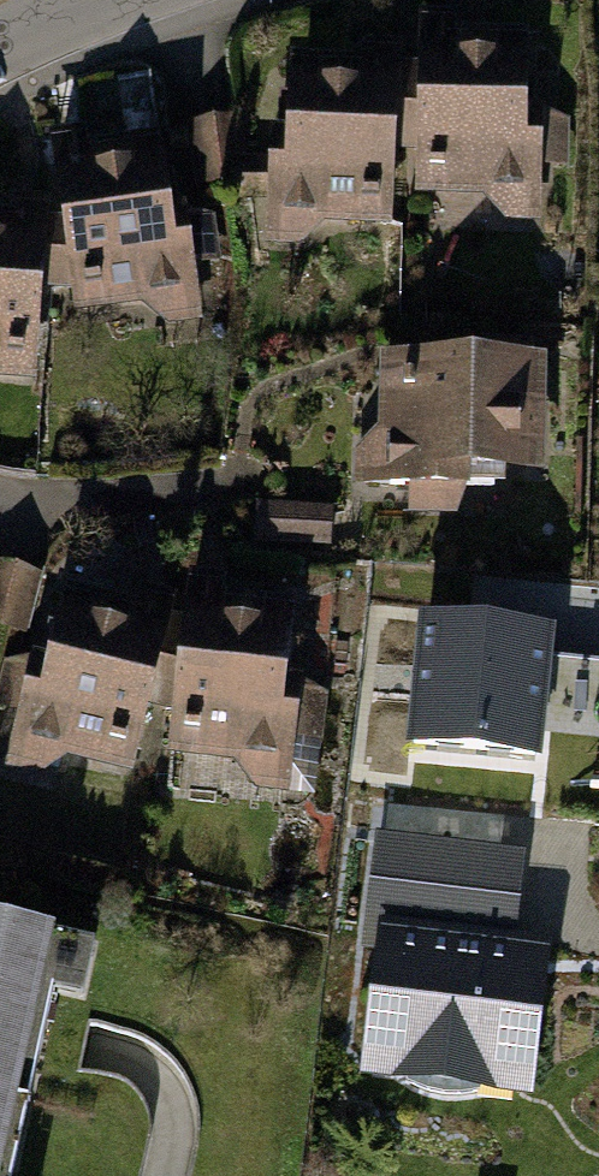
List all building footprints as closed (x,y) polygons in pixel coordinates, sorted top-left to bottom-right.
[(360,64),(294,55),(297,165),(282,170),(281,240),(314,243),(318,226),(405,227),(422,48),(387,44),(360,64)] [(57,138),(78,322),(143,310),(172,329),(207,323),(200,269),(225,264),(218,216),(180,215),(167,144),(94,150),(90,134),(57,138)] [(47,387),(51,202),(18,200),(15,217),(0,217),(0,383),(47,387)] [(395,477),(539,478),(539,363),(396,362),(395,477)] [(331,505),(257,502),(255,537),(329,541),(331,505)] [(265,788),(295,790),(307,608),(240,601),(238,576),(195,575),(182,750),(250,760),(265,788)] [(79,757),(142,775),(181,594),(149,586),(143,602),(72,589),(52,659),(14,656),(2,703),(26,711),(14,764),(49,773),(79,757)] [(541,646),(426,635),(416,746),(530,757),(541,646)] [(510,860),(384,845),(374,928),(384,929),(366,1075),(526,1094),(543,952),(500,947),(510,860)] [(53,991),(93,1000),(105,943),(0,921),(0,1175),(14,1175),(53,991)]
